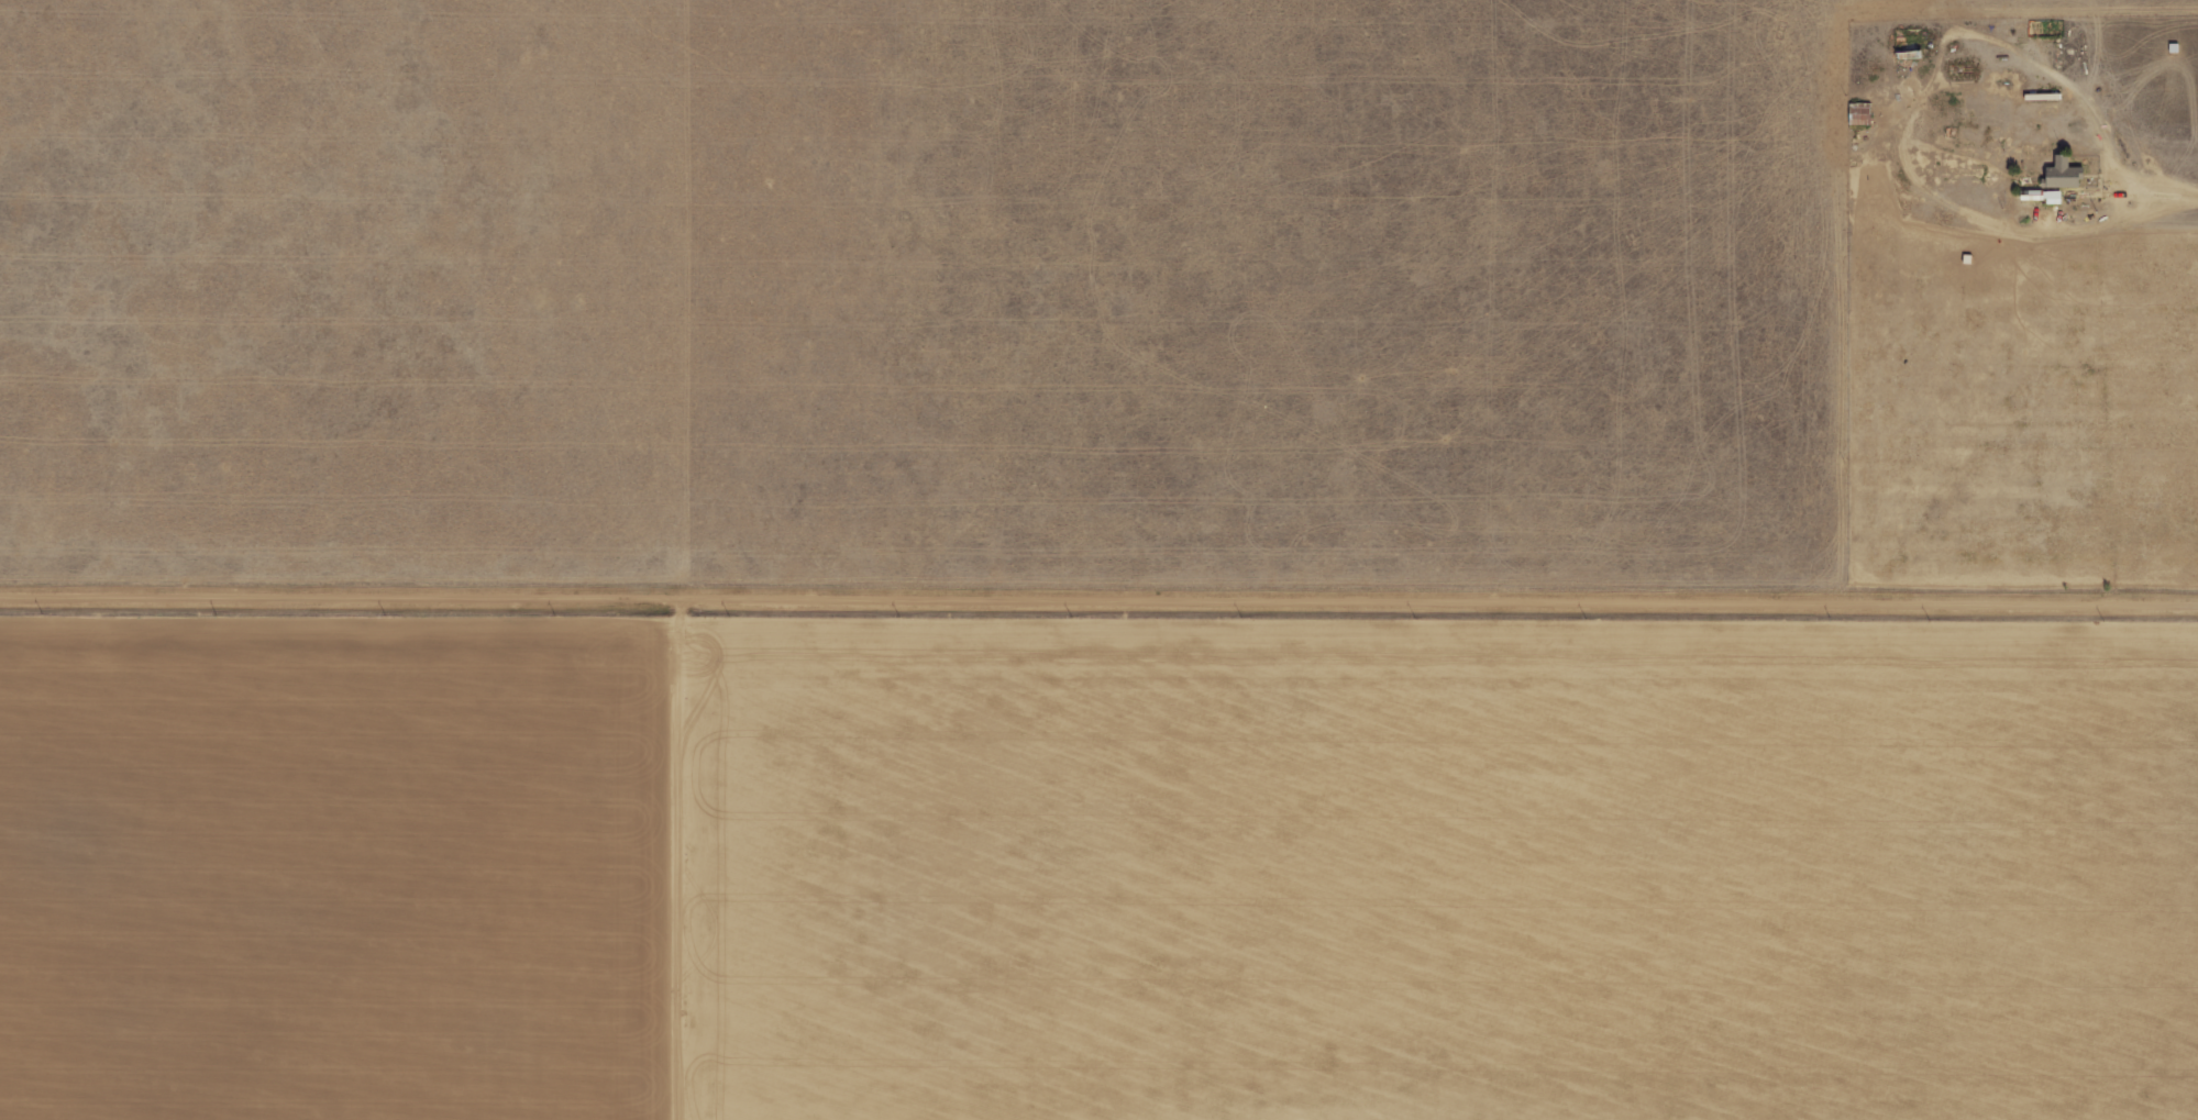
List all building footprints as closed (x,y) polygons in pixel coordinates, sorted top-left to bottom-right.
[(1923,30),(1896,30),(1896,59),(1923,59),(1923,30)] [(1871,103),(1850,103),(1850,126),(1871,126),(1871,103)] [(2056,168),(2045,168),(2045,188),(2084,188),(2084,168),(2069,168),(2069,156),(2056,156),(2056,168)]
